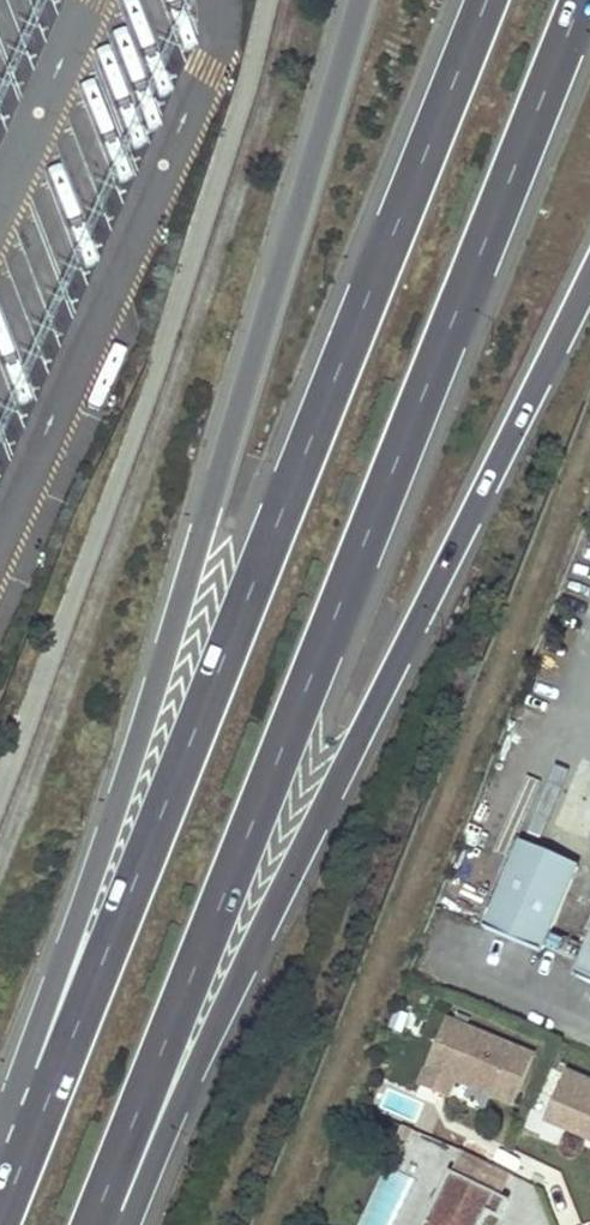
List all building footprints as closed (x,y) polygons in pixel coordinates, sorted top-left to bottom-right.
[(484,929),(513,941),(541,953),(577,870),(520,844),(484,929)] [(589,986),(589,950),(577,980),(589,986)] [(577,980),(571,994),(589,1002),(589,986),(577,980)] [(447,1016),(417,1086),(450,1100),(456,1084),(514,1107),(537,1053),(447,1016)] [(547,1123),(573,1134),(575,1128),(582,1131),(580,1137),(589,1141),(589,1082),(569,1072),(547,1123)] [(573,1134),(580,1137),(582,1131),(575,1128),(573,1134)] [(487,1213),(500,1220),(508,1201),(482,1188),(485,1182),(476,1178),(473,1183),(451,1172),(424,1224),(482,1224),(487,1213)]
